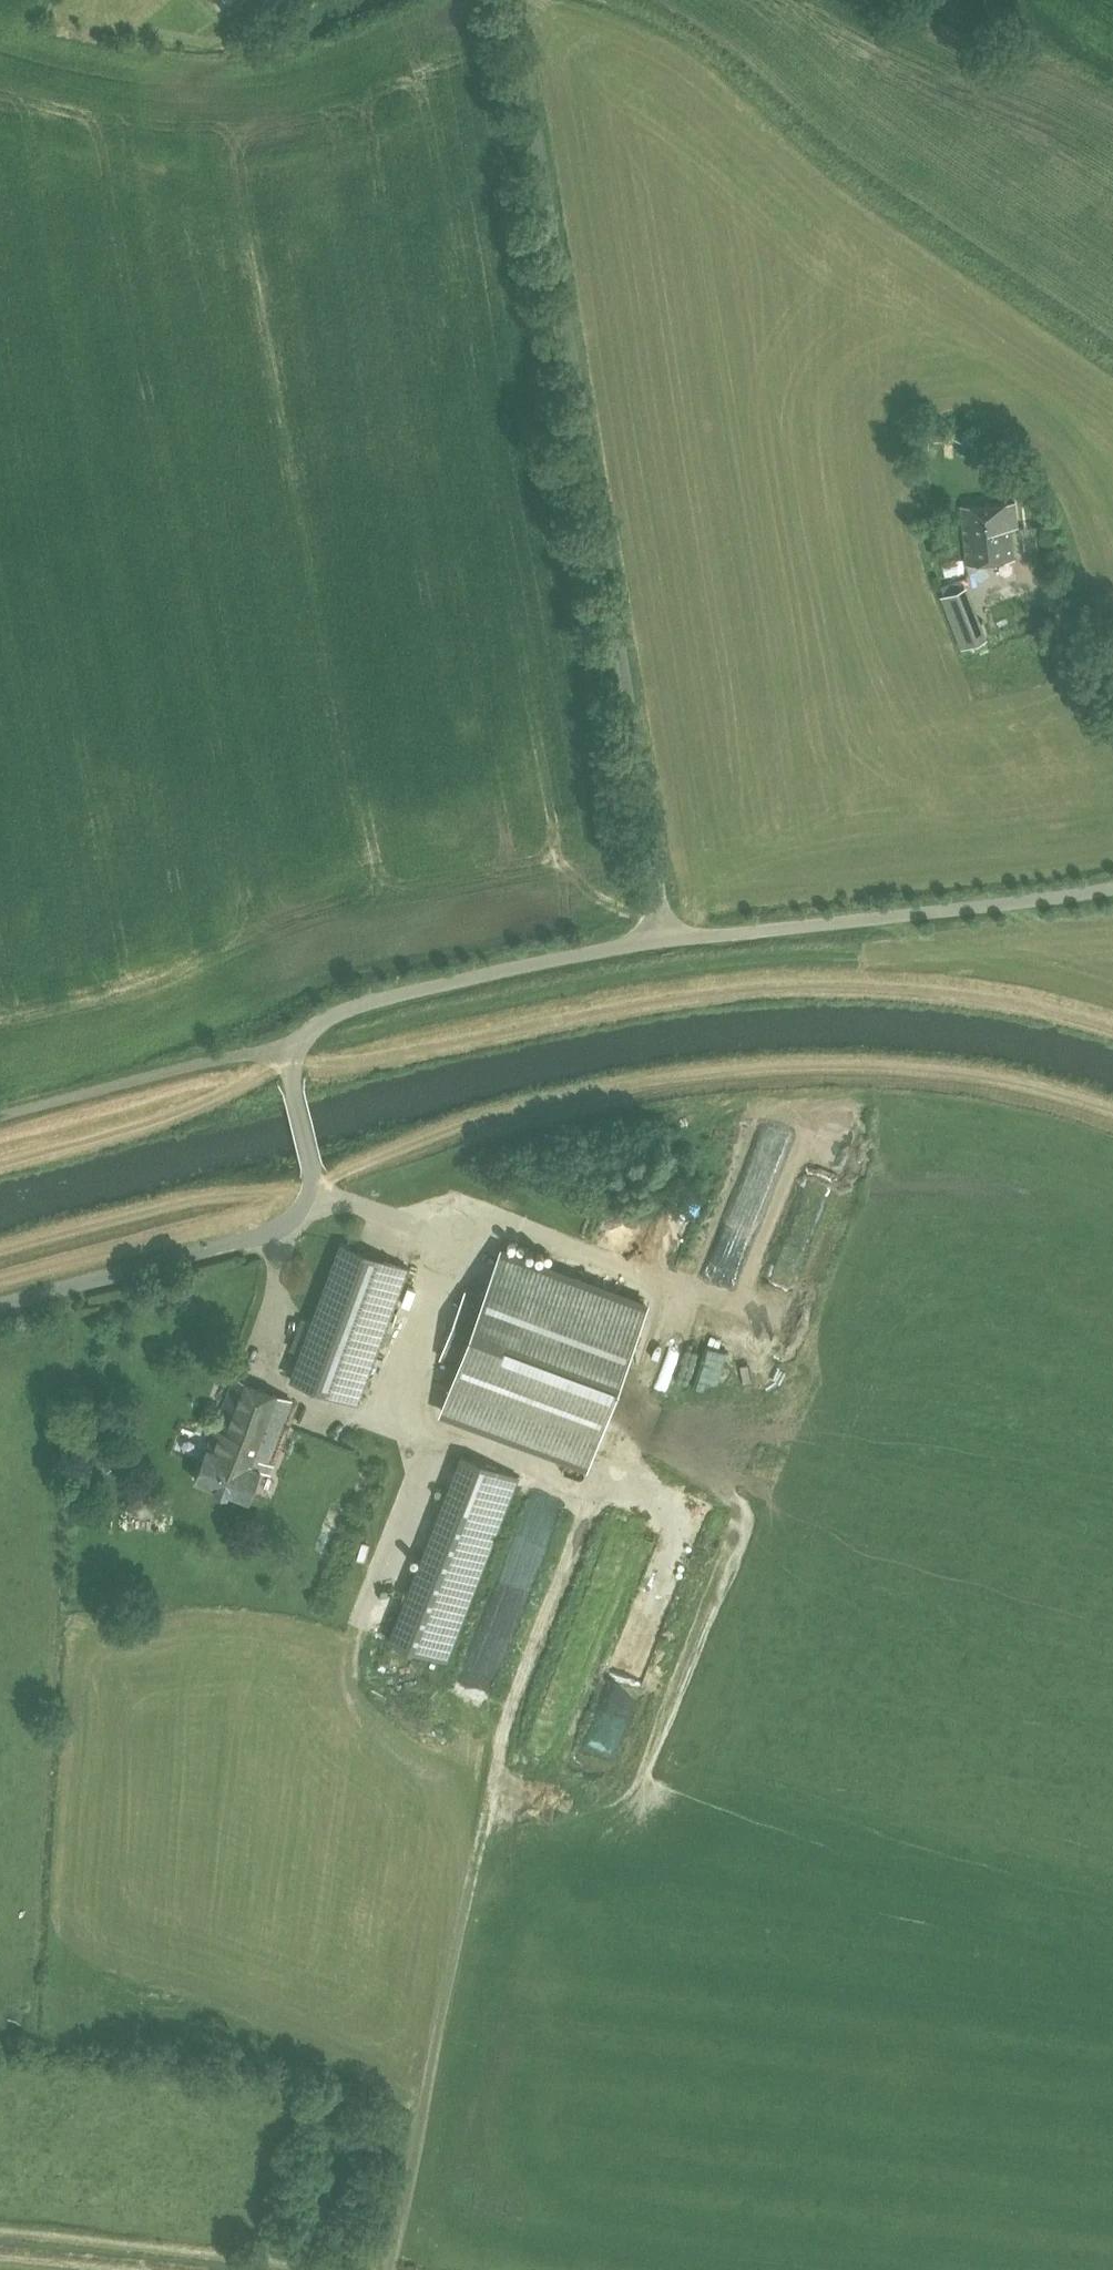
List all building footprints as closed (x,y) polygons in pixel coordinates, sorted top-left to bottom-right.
[(967,563),(1014,558),(1010,525),(1018,524),(1015,500),(960,506),(967,563)] [(978,612),(952,623),(962,649),(989,638),(978,612)] [(358,1404),(408,1266),(341,1242),(291,1379),(358,1404)] [(459,1364),(442,1409),(588,1463),(647,1305),(501,1251),(484,1297),(467,1290),(442,1357),(459,1364)] [(265,1469),(269,1460),(292,1399),(235,1377),(208,1447),(196,1478),(216,1486),(216,1487),(228,1492),(229,1491),(249,1499),(261,1468),(265,1469)] [(446,1662),(519,1476),(463,1454),(390,1640),(446,1662)] [(147,1523),(163,1514),(153,1497),(137,1506),(147,1523)] [(520,1637),(522,1626),(492,1620),(490,1630),(520,1637)]
